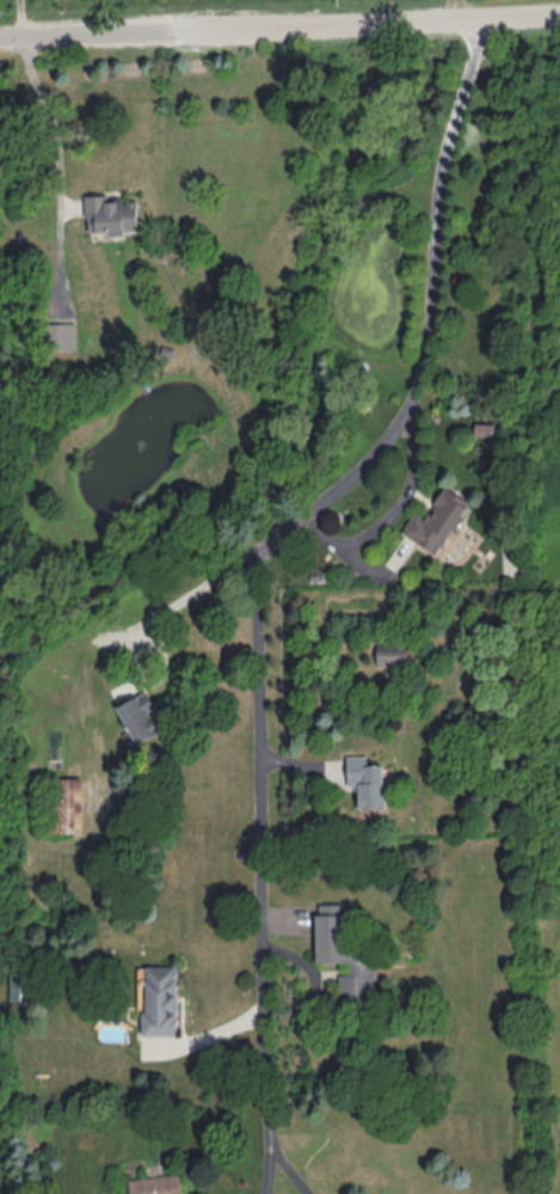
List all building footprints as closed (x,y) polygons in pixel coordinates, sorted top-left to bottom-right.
[(138,198),(87,200),(89,236),(140,234),(138,198)] [(404,534),(440,556),(473,503),(447,487),(427,519),(417,513),(404,534)] [(379,667),(409,667),(409,648),(379,648),(379,667)] [(153,702),(144,705),(141,699),(121,707),(138,745),(166,733),(153,702)] [(387,765),(364,766),(364,757),(347,757),(347,787),(361,787),(361,811),(387,810),(387,765)] [(50,835),(83,835),(83,779),(50,779),(50,835)] [(318,942),(318,964),(349,964),(349,975),(341,975),(341,1007),(375,1007),(375,942),(318,942)] [(146,967),(146,1036),(178,1036),(178,967),(146,967)] [(12,975),(12,1001),(33,1001),(33,975),(12,975)] [(181,1174),(130,1179),(131,1193),(183,1193),(181,1174)]
